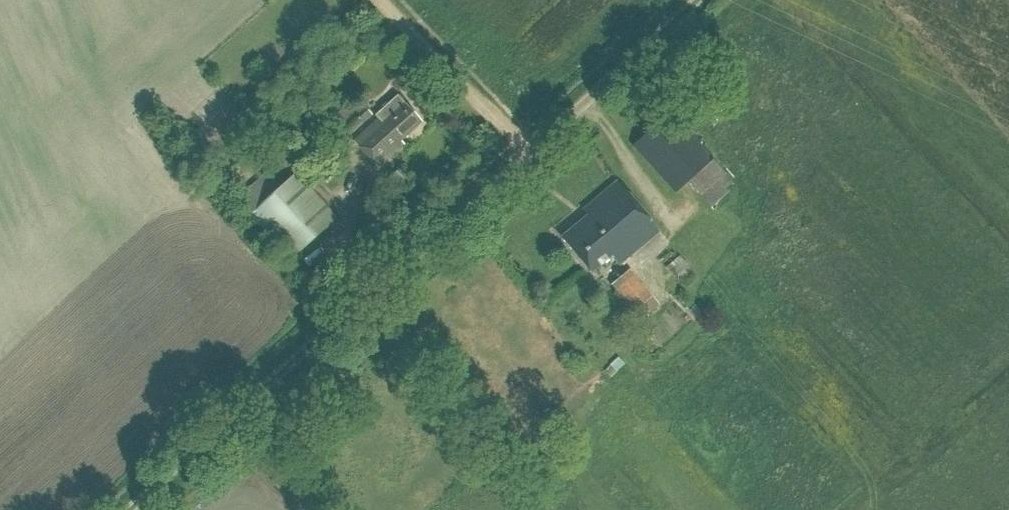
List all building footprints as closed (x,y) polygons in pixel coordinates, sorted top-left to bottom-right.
[(379,167),(405,143),(402,139),(422,120),(398,94),(377,114),(380,117),(354,141),(379,167)] [(331,118),(341,128),(342,127),(359,111),(349,102),(331,118)] [(350,136),(373,114),(365,105),(359,111),(342,127),(350,136)] [(689,180),(701,194),(726,172),(672,110),(634,143),(676,192),(689,180)] [(313,152),(336,177),(351,163),(328,138),(313,152)] [(399,169),(387,180),(396,189),(408,178),(399,169)] [(250,215),(281,186),(268,172),(236,201),(250,215)] [(250,215),(290,261),(337,218),(296,172),(281,186),(250,215)] [(620,263),(660,230),(619,180),(585,209),(589,214),(563,236),(592,272),(613,254),(620,263)] [(688,266),(679,256),(666,268),(675,278),(688,266)] [(642,320),(659,305),(629,269),(612,283),(642,320)] [(657,321),(642,331),(651,343),(666,332),(657,321)]
